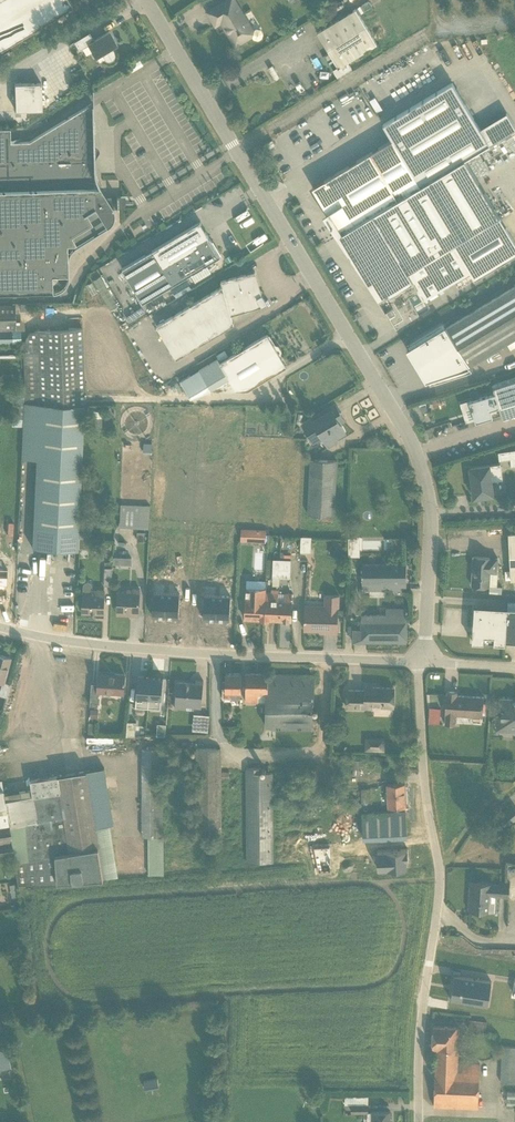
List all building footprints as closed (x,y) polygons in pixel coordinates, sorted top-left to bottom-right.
[(72,7),(68,0),(0,0),(0,50),(72,7)] [(251,36),(253,39),(258,41),(262,38),(263,34),(261,30),(256,29),(254,30),(236,0),(225,0),(207,11),(215,26),(221,22),(235,46),(251,36)] [(368,1),(317,32),(338,67),(333,70),(337,78),(351,69),(347,62),(350,60),(352,64),(363,58),(361,54),(368,49),(373,56),(381,51),(358,15),(372,7),(368,1)] [(89,33),(73,42),(78,50),(87,45),(94,57),(100,53),(103,59),(104,60),(105,61),(106,61),(107,61),(108,62),(109,61),(110,61),(111,61),(112,60),(113,59),(114,58),(108,48),(116,44),(109,31),(93,41),(89,33)] [(9,51),(1,56),(5,62),(13,58),(9,51)] [(139,60),(129,66),(131,72),(142,65),(139,60)] [(275,68),(269,72),(273,78),(279,74),(275,68)] [(340,233),(379,298),(385,309),(384,310),(388,317),(390,316),(396,326),(406,321),(429,307),(424,299),(469,272),(474,280),(514,255),(514,243),(498,216),(464,159),(514,129),(514,127),(507,113),(480,129),(452,82),(383,124),(392,140),(313,187),(340,233)] [(40,83),(14,84),(15,111),(41,110),(40,83)] [(349,86),(354,96),(358,94),(354,84),(349,86)] [(370,93),(365,96),(372,108),(377,105),(370,93)] [(24,293),(27,295),(43,295),(43,292),(51,292),(55,291),(59,289),(62,286),(65,283),(67,279),(68,275),(68,270),(67,266),(67,262),(67,257),(68,253),(71,249),(74,246),(99,230),(103,229),(106,227),(109,224),(112,220),(113,216),(113,212),(113,210),(113,208),(112,206),(111,204),(110,202),(109,201),(107,199),(106,198),(105,197),(103,194),(101,191),(99,187),(98,184),(97,181),(94,168),(94,156),(92,103),(29,142),(10,142),(9,129),(0,129),(0,293),(24,293)] [(272,140),(262,146),(265,151),(275,145),(272,140)] [(125,198),(106,198),(107,199),(109,201),(110,202),(111,204),(112,206),(113,208),(113,210),(125,210),(125,198)] [(200,222),(122,268),(142,303),(220,257),(200,222)] [(222,286),(156,326),(176,359),(233,325),(231,316),(262,307),(267,304),(261,295),(254,272),(220,282),(222,286)] [(470,366),(506,344),(510,350),(514,347),(514,285),(446,327),(443,322),(407,344),(429,384),(472,370),(470,366)] [(12,331),(11,305),(0,305),(0,332),(12,331)] [(427,320),(420,322),(422,330),(429,328),(427,320)] [(22,344),(24,403),(84,404),(85,404),(82,328),(37,330),(27,334),(22,344)] [(12,331),(0,332),(0,343),(20,343),(20,331),(12,331)] [(286,367),(267,334),(219,363),(213,353),(196,364),(200,369),(180,381),(191,398),(210,391),(248,389),(286,367)] [(402,334),(396,337),(400,346),(406,343),(402,334)] [(492,384),(495,393),(469,401),(476,422),(500,414),(502,419),(514,416),(514,377),(492,384)] [(14,384),(13,418),(21,418),(23,385),(14,384)] [(78,523),(84,404),(24,403),(21,459),(36,459),(32,547),(77,550),(77,542),(78,523)] [(335,405),(301,425),(312,444),(322,438),(327,448),(339,442),(337,438),(345,433),(339,423),(344,420),(335,405)] [(514,466),(514,450),(498,452),(499,461),(510,459),(511,466),(514,466)] [(337,461),(309,459),(307,515),(335,516),(337,461)] [(473,498),(493,495),(491,481),(502,480),(500,464),(470,468),(473,498)] [(152,474),(150,521),(159,522),(160,501),(164,501),(165,474),(152,474)] [(118,528),(148,529),(149,506),(120,504),(118,528)] [(78,523),(77,542),(85,542),(86,524),(78,523)] [(266,530),(241,529),(240,542),(265,543),(266,530)] [(136,542),(146,542),(146,533),(137,532),(136,542)] [(301,536),(300,552),(310,553),(311,537),(301,536)] [(329,555),(341,559),(344,549),(341,548),(342,543),(333,541),(329,555)] [(471,585),(490,587),(490,573),(497,574),(498,558),(473,557),(471,585)] [(273,560),(272,569),(290,569),(291,560),(273,560)] [(406,565),(362,565),(362,591),(406,590),(406,565)] [(159,609),(159,618),(176,619),(177,599),(168,598),(168,587),(169,587),(170,568),(158,568),(156,609),(159,609)] [(290,569),(272,569),(272,578),(290,579),(290,569)] [(246,580),(244,619),(264,620),(265,592),(266,581),(246,580)] [(82,613),(103,614),(104,590),(92,589),(92,586),(91,584),(90,583),(88,582),(85,582),(84,584),(83,586),(83,588),(82,613)] [(116,615),(138,616),(139,589),(127,589),(127,591),(117,591),(116,615)] [(271,592),(265,592),(264,620),(279,621),(278,593),(279,589),(271,589),(271,592)] [(285,593),(278,593),(279,621),(290,621),(291,593),(285,593)] [(324,633),(337,633),(338,608),(339,608),(340,595),(325,595),(324,605),(304,604),(303,629),(324,630),(324,633)] [(474,606),(472,642),(505,645),(505,641),(514,641),(514,608),(474,606)] [(386,614),(361,614),(361,629),(353,630),(353,643),(406,643),(406,614),(406,612),(407,612),(407,610),(406,610),(406,608),(386,608),(386,614)] [(0,655),(0,683),(1,683),(2,683),(9,658),(0,655)] [(124,675),(99,673),(98,684),(91,683),(89,706),(98,706),(98,693),(123,695),(124,675)] [(222,681),(222,698),(230,698),(230,699),(240,699),(241,673),(226,673),(226,681),(222,681)] [(268,674),(246,673),(245,703),(265,703),(264,740),(311,741),(312,722),(312,709),(312,675),(268,675),(268,674)] [(177,682),(174,709),(193,711),(194,708),(201,709),(203,681),(195,680),(195,684),(177,682)] [(1,683),(0,686),(0,696),(5,698),(9,685),(2,683),(1,683)] [(347,690),(346,709),(372,710),(372,705),(380,705),(380,707),(393,707),(394,688),(365,687),(365,691),(347,690)] [(457,692),(447,692),(447,695),(446,695),(445,715),(445,724),(455,725),(456,716),(482,718),(483,697),(457,695),(457,692)] [(500,699),(499,712),(501,712),(501,718),(497,718),(495,719),(495,725),(496,726),(495,731),(514,732),(514,733),(514,703),(511,703),(512,700),(500,699)] [(90,719),(98,720),(98,710),(90,709),(90,719)] [(140,732),(141,737),(154,737),(154,723),(142,723),(142,732),(140,732)] [(231,743),(243,741),(241,727),(230,729),(231,743)] [(126,737),(137,737),(137,728),(126,728),(126,737)] [(366,738),(366,750),(383,750),(384,739),(366,738)] [(163,756),(163,749),(141,749),(141,837),(162,838),(163,756)] [(221,749),(196,749),(196,836),(221,835),(221,778),(229,778),(229,772),(221,772),(221,749)] [(113,825),(104,768),(84,771),(94,828),(110,825),(113,825)] [(273,861),(273,773),(260,773),(260,769),(246,769),(247,862),(273,861)] [(60,792),(32,797),(35,819),(7,823),(12,855),(16,884),(101,878),(94,828),(84,771),(57,776),(60,792)] [(57,776),(29,781),(32,797),(60,792),(57,776)] [(388,811),(405,810),(405,806),(406,806),(405,783),(386,784),(387,808),(388,808),(388,811)] [(28,789),(2,793),(3,799),(30,797),(28,789)] [(347,799),(358,809),(362,805),(351,794),(347,799)] [(3,799),(4,807),(0,808),(0,824),(7,823),(35,819),(32,797),(3,799)] [(495,819),(504,829),(514,820),(514,809),(512,805),(495,819)] [(361,813),(363,859),(408,857),(405,810),(388,811),(361,813)] [(12,855),(7,823),(0,824),(0,857),(12,855)] [(110,825),(94,828),(101,878),(118,877),(110,825)] [(149,875),(165,874),(163,838),(148,838),(149,875)] [(508,897),(509,883),(492,882),(492,884),(470,882),(468,911),(494,913),(495,896),(508,897)] [(467,942),(441,938),(431,995),(457,999),(467,942)] [(478,952),(476,983),(501,984),(502,982),(514,983),(514,984),(514,953),(478,952)] [(498,1002),(470,998),(468,1014),(496,1018),(498,1002)] [(469,1020),(468,1030),(485,1032),(487,1022),(469,1020)] [(436,1049),(433,1106),(478,1108),(479,1063),(458,1063),(459,1027),(433,1026),(432,1049),(436,1049)] [(500,1083),(514,1084),(514,1047),(501,1046),(500,1083)] [(10,1068),(8,1055),(0,1057),(0,1070),(10,1068)] [(514,1106),(514,1092),(507,1092),(506,1106),(514,1106)] [(368,1096),(344,1096),(344,1104),(350,1104),(350,1113),(368,1112),(368,1096)] [(390,1111),(372,1112),(372,1121),(390,1121),(390,1111)]
